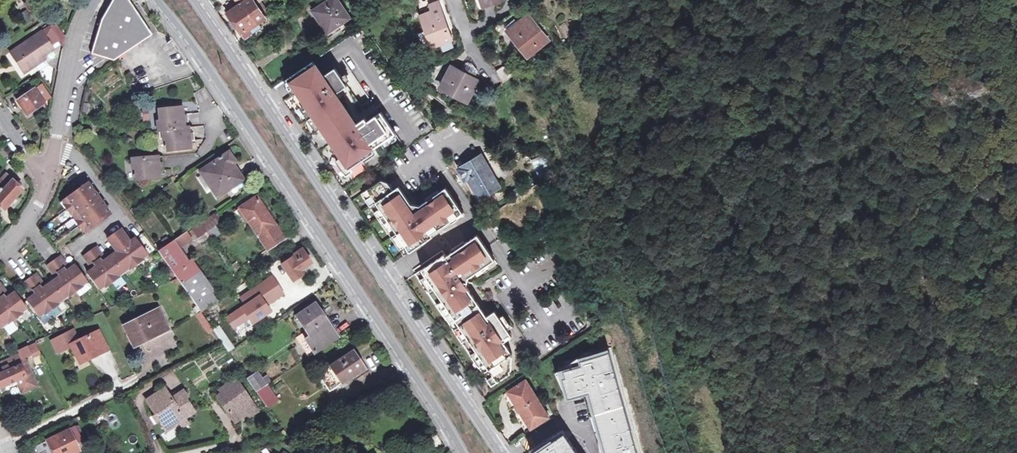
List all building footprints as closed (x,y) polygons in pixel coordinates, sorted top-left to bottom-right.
[(29,14),(26,10),(19,14),(27,24),(33,19),(33,20),(47,11),(40,0),(31,0),(26,4),(31,12),(29,14)] [(152,30),(131,0),(113,0),(114,2),(109,3),(104,13),(92,50),(113,56),(152,30)] [(234,11),(244,4),(245,5),(252,0),(251,0),(226,0),(234,11)] [(260,25),(266,21),(252,0),(245,5),(244,4),(234,11),(229,14),(234,22),(239,29),(244,36),(251,31),(260,25)] [(351,17),(339,0),(332,0),(315,11),(320,18),(321,17),(331,30),(351,17)] [(487,8),(506,0),(484,0),(487,8)] [(422,16),(435,46),(453,40),(439,4),(431,7),(432,12),(422,16)] [(320,18),(315,11),(312,13),(330,38),(354,22),(351,17),(331,30),(321,17),(320,18)] [(518,28),(510,34),(529,58),(548,43),(529,19),(518,28)] [(55,22),(49,27),(59,41),(63,47),(65,36),(55,22)] [(510,34),(518,28),(514,24),(507,30),(510,34)] [(260,25),(251,31),(254,35),(263,30),(260,25)] [(49,27),(10,52),(24,74),(45,60),(43,57),(41,54),(51,47),(59,41),(49,27)] [(41,54),(43,57),(53,50),(51,47),(41,54)] [(290,79),(298,92),(325,74),(316,61),(290,79)] [(469,101),(480,83),(454,67),(442,85),(469,101)] [(340,70),(334,74),(346,92),(353,87),(340,70)] [(333,145),(351,172),(369,160),(367,157),(401,133),(387,113),(373,122),(371,119),(362,125),(341,95),(346,92),(334,74),(328,78),(325,74),(298,92),(324,132),(329,129),(338,142),(333,145)] [(43,86),(51,98),(53,97),(56,77),(43,86)] [(19,102),(27,114),(43,103),(51,98),(43,86),(26,97),(21,100),(19,102)] [(43,103),(27,114),(26,115),(30,121),(47,109),(43,103)] [(167,128),(193,126),(192,112),(187,112),(186,106),(164,107),(164,119),(164,128),(167,128)] [(197,126),(193,126),(167,128),(168,137),(168,149),(191,147),(191,140),(197,140),(197,126)] [(454,170),(464,186),(466,184),(478,204),(501,190),(483,159),(480,154),(454,170)] [(165,169),(164,155),(141,157),(136,157),(136,166),(137,178),(159,177),(158,170),(165,169)] [(218,197),(243,180),(227,156),(202,174),(218,197)] [(23,189),(6,174),(0,181),(0,205),(4,209),(23,189)] [(381,180),(365,191),(369,197),(366,200),(370,206),(377,202),(410,251),(433,236),(465,214),(452,195),(453,194),(450,189),(448,190),(446,187),(433,196),(436,199),(430,203),(428,200),(420,205),(411,203),(399,186),(393,190),(388,182),(381,180)] [(81,225),(87,233),(99,225),(95,219),(106,211),(102,206),(91,214),(83,203),(95,196),(90,189),(79,197),(75,192),(64,200),(70,208),(76,216),(81,225)] [(249,222),(268,250),(269,251),(284,240),(271,221),(269,222),(258,206),(260,205),(256,199),(243,207),(252,220),(249,222)] [(70,208),(64,200),(61,202),(67,210),(70,208)] [(377,202),(370,206),(404,255),(410,251),(377,202)] [(76,216),(70,208),(67,210),(73,219),(76,216)] [(76,216),(73,219),(79,227),(81,225),(76,216)] [(215,216),(202,225),(207,233),(221,223),(215,216)] [(87,233),(81,225),(79,227),(84,235),(87,233)] [(198,238),(207,233),(202,225),(193,230),(198,238)] [(96,268),(93,270),(87,274),(98,289),(104,285),(106,288),(119,279),(117,276),(129,268),(131,270),(143,262),(142,259),(148,255),(137,239),(130,243),(128,245),(126,243),(129,241),(121,230),(109,238),(116,250),(119,248),(120,251),(118,252),(106,261),(104,262),(102,260),(104,258),(97,247),(84,256),(92,267),(94,265),(96,268)] [(188,232),(159,252),(168,265),(182,255),(179,251),(193,242),(188,232)] [(491,254),(478,234),(446,256),(445,253),(422,269),(489,369),(483,373),(488,380),(491,377),(495,384),(511,373),(510,371),(512,370),(513,357),(511,355),(513,354),(504,341),(507,339),(503,334),(509,330),(495,310),(487,316),(467,286),(469,277),(477,272),(474,269),(481,265),(483,268),(495,260),(495,259),(497,258),(493,253),(491,254)] [(283,265),(294,283),(303,277),(300,273),(313,264),(303,250),(294,256),(295,257),(283,265)] [(182,286),(197,276),(182,255),(168,265),(178,279),(182,286)] [(36,273),(25,279),(23,281),(30,292),(33,291),(35,294),(34,294),(33,295),(27,300),(38,315),(44,311),(46,314),(46,313),(58,305),(56,302),(68,294),(70,296),(83,288),(81,285),(87,281),(76,265),(70,269),(67,271),(65,268),(68,267),(60,256),(47,264),(55,275),(58,274),(60,276),(57,278),(45,286),(43,288),(41,285),(43,284),(36,273)] [(483,373),(489,369),(422,269),(416,273),(483,373)] [(202,313),(216,303),(197,276),(182,286),(202,313)] [(274,279),(267,284),(277,298),(284,293),(274,279)] [(7,320),(9,322),(22,313),(20,311),(26,307),(15,291),(9,295),(7,297),(5,294),(8,292),(0,282),(0,325),(7,320)] [(254,317),(259,323),(272,314),(266,305),(277,298),(267,284),(243,300),(248,308),(236,316),(242,326),(251,320),(254,317)] [(316,306),(298,318),(311,337),(320,351),(339,338),(325,319),(328,317),(324,312),(322,313),(316,306)] [(167,330),(157,309),(124,325),(133,346),(167,330)] [(204,327),(208,324),(200,312),(196,316),(204,327)] [(6,326),(10,334),(17,329),(13,322),(6,326)] [(69,342),(76,339),(72,328),(49,337),(53,350),(70,344),(69,342)] [(218,337),(223,333),(221,329),(220,328),(214,331),(218,337)] [(509,330),(503,334),(507,339),(512,336),(509,330)] [(104,350),(96,331),(76,339),(69,342),(70,344),(77,362),(104,350)] [(218,337),(223,343),(230,353),(235,350),(223,333),(218,337)] [(32,353),(39,349),(35,342),(28,346),(32,353)] [(304,362),(312,356),(304,343),(295,349),(304,362)] [(21,389),(31,392),(38,389),(29,369),(28,367),(28,365),(29,363),(26,356),(32,353),(28,346),(28,345),(18,351),(19,353),(1,362),(5,372),(0,374),(0,384),(2,389),(11,385),(12,388),(19,385),(21,389)] [(325,372),(336,389),(364,370),(353,353),(325,372)] [(578,361),(580,370),(558,376),(565,401),(586,395),(603,452),(636,452),(607,353),(578,361)] [(29,369),(38,389),(41,387),(29,363),(28,365),(28,367),(29,369)] [(249,381),(257,393),(266,387),(272,383),(264,372),(249,381)] [(336,389),(325,372),(320,376),(331,393),(336,389)] [(255,407),(236,380),(223,389),(225,393),(218,398),(235,421),(255,407)] [(520,411),(538,398),(527,381),(508,393),(515,403),(520,411)] [(263,401),(272,395),(266,387),(257,393),(263,401)] [(196,411),(184,392),(174,399),(167,388),(149,400),(167,429),(196,411)] [(512,405),(515,403),(508,393),(506,394),(512,405)] [(263,401),(268,408),(277,402),(272,395),(263,401)] [(549,417),(538,398),(520,411),(525,419),(531,429),(549,417)] [(528,431),(531,429),(525,419),(522,421),(528,431)] [(68,442),(73,440),(68,429),(63,432),(68,442)] [(53,452),(73,452),(68,442),(63,432),(47,440),(53,452)] [(540,452),(572,452),(562,438),(540,452)] [(47,440),(42,443),(47,452),(53,452),(47,440)]
